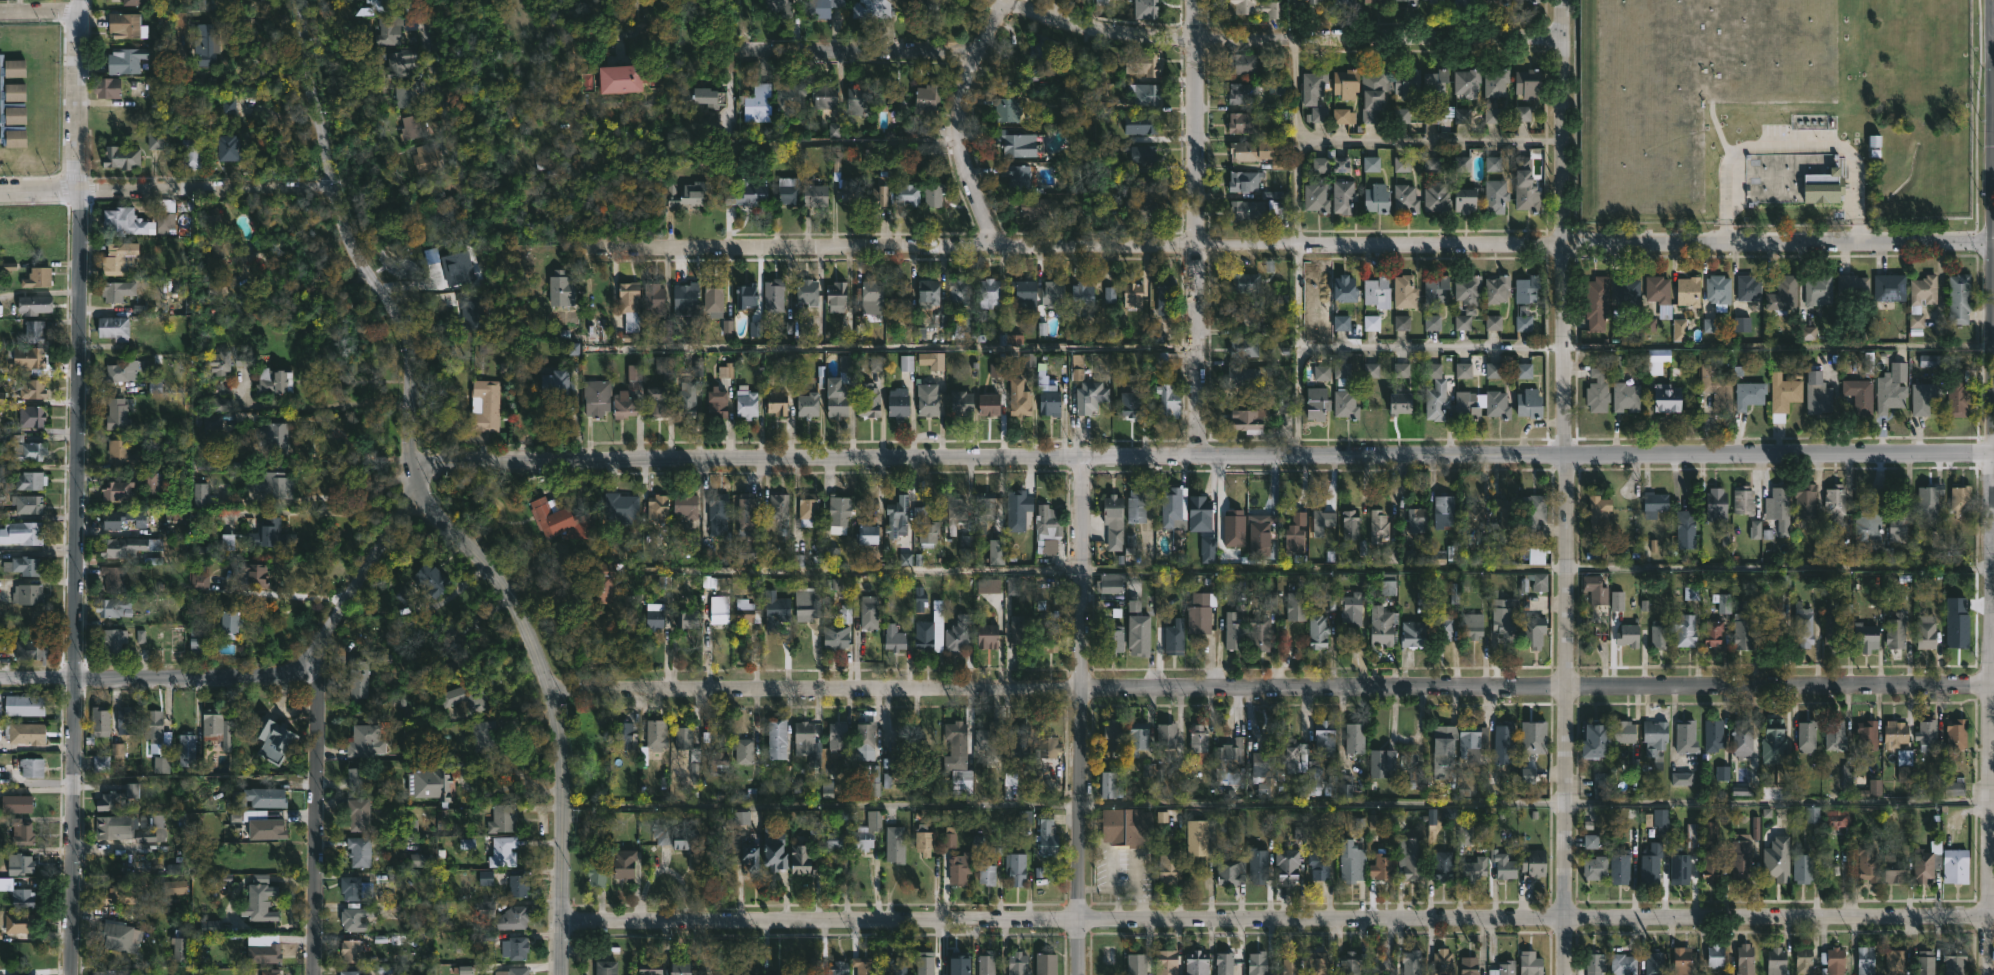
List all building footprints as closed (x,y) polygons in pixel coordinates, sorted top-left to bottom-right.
[(369,10),(369,0),(391,0),(391,10),(369,10)] [(398,10),(412,10),(411,0),(398,0),(398,10)] [(762,11),(762,0),(784,0),(784,11),(762,11)] [(825,16),(825,0),(842,0),(843,16),(825,16)] [(846,4),(846,0),(891,0),(891,1),(889,1),(889,18),(851,18),(851,4),(846,4)] [(900,13),(900,0),(937,0),(937,13),(900,13)] [(1133,18),(1132,0),(1156,0),(1157,18),(1133,18)] [(1229,13),(1228,0),(1258,0),(1258,2),(1284,1),(1284,18),(1266,18),(1266,13),(1229,13)] [(137,13),(137,25),(145,25),(145,38),(110,38),(110,33),(106,33),(106,13),(137,13)] [(403,17),(403,25),(398,25),(398,32),(395,32),(395,37),(398,38),(398,44),(372,44),(372,34),(377,34),(378,24),(382,24),(382,16),(403,17)] [(210,23),(210,33),(217,33),(217,53),(213,53),(213,67),(195,67),(195,32),(200,32),(200,23),(210,23)] [(1061,47),(1056,58),(1053,56),(1049,66),(1028,55),(1035,39),(1032,37),(1035,31),(1055,41),(1054,45),(1061,47)] [(121,74),(108,73),(109,53),(113,53),(113,48),(148,48),(148,58),(140,57),(140,72),(121,72),(121,74)] [(408,76),(385,76),(384,66),(387,66),(386,52),(414,50),(415,63),(407,63),(408,76)] [(1157,52),(1157,58),(1162,58),(1162,68),(1157,68),(1157,75),(1155,75),(1155,77),(1145,77),(1145,73),(1132,73),(1132,65),(1127,65),(1127,59),(1133,56),(1133,52),(1157,52)] [(1240,53),(1240,54),(1256,54),(1256,74),(1227,74),(1228,53),(1240,53)] [(26,76),(7,76),(6,59),(26,58),(26,76)] [(649,64),(649,69),(662,68),(664,87),(650,88),(650,90),(603,93),(603,84),(598,84),(598,91),(586,92),(585,73),(606,71),(606,66),(649,64)] [(1322,68),(1322,69),(1326,70),(1326,83),(1322,83),(1322,96),(1314,96),(1314,103),(1303,103),(1303,98),(1301,98),(1302,72),(1315,73),(1315,69),(1322,68)] [(1444,68),(1447,69),(1447,81),(1442,82),(1443,95),(1423,95),(1423,89),(1415,91),(1415,99),(1401,99),(1401,94),(1394,94),(1393,71),(1405,71),(1405,68),(1419,68),(1419,82),(1423,82),(1423,73),(1437,73),(1437,68),(1444,68)] [(1476,68),(1480,69),(1480,83),(1478,83),(1478,91),(1475,91),(1475,99),(1463,99),(1463,91),(1453,91),(1453,71),(1468,71),(1468,69),(1476,68)] [(1503,68),(1509,69),(1509,77),(1505,77),(1505,96),(1496,96),(1496,108),(1499,108),(1500,123),(1484,123),(1484,108),(1485,108),(1485,97),(1483,97),(1483,68),(1503,68)] [(1536,91),(1536,98),(1522,98),(1522,93),(1515,93),(1515,71),(1527,71),(1526,68),(1540,68),(1540,83),(1539,83),(1539,91),(1536,91)] [(1354,92),(1354,99),(1340,99),(1340,94),(1333,94),(1333,71),(1344,71),(1344,69),(1358,69),(1358,86),(1356,86),(1356,92),(1354,92)] [(1386,70),(1386,81),(1391,81),(1391,91),(1382,91),(1382,102),(1379,102),(1379,109),(1373,109),(1373,123),(1360,123),(1360,71),(1386,70)] [(120,78),(120,98),(98,98),(98,93),(94,93),(93,79),(120,78)] [(414,92),(415,98),(417,98),(418,108),(414,108),(414,106),(398,108),(398,99),(395,99),(394,89),(408,88),(408,80),(427,79),(428,91),(414,92)] [(26,99),(7,99),(6,82),(26,82),(26,99)] [(769,83),(770,119),(743,119),(743,104),(736,104),(736,95),(752,95),(752,83),(769,83)] [(827,83),(827,88),(835,88),(835,107),(812,106),(812,93),(810,93),(810,83),(827,83)] [(1240,83),(1256,84),(1256,105),(1228,105),(1228,83),(1240,83)] [(804,84),(804,101),(780,102),(780,93),(774,93),(774,88),(788,88),(788,84),(804,84)] [(1156,84),(1156,91),(1159,91),(1159,98),(1157,98),(1157,105),(1133,105),(1133,95),(1126,95),(1127,84),(1156,84)] [(867,86),(867,115),(843,114),(843,88),(867,86)] [(933,86),(932,95),(938,95),(937,110),(932,109),(931,114),(912,113),(915,87),(933,86)] [(715,87),(715,90),(726,90),(726,103),(719,103),(718,110),(712,110),(712,106),(707,106),(707,102),(697,102),(697,99),(683,99),(683,89),(698,89),(698,87),(715,87)] [(1014,116),(992,117),(992,98),(1014,97),(1014,116)] [(236,115),(236,104),(225,104),(225,115),(236,115)] [(27,124),(6,124),(6,107),(27,107),(27,124)] [(1516,122),(1532,122),(1532,107),(1516,107),(1516,122)] [(1313,121),(1326,121),(1326,111),(1313,111),(1313,121)] [(426,113),(428,121),(425,122),(429,135),(407,140),(402,128),(404,128),(401,118),(410,114),(426,112),(426,113)] [(1257,113),(1257,133),(1227,132),(1229,112),(1257,113)] [(1335,113),(1335,124),(1356,124),(1356,113),(1335,113)] [(1156,115),(1156,134),(1129,133),(1129,124),(1123,124),(1123,114),(1156,115)] [(239,134),(240,136),(244,136),(244,159),(221,160),(221,137),(224,137),(224,135),(239,134)] [(1042,156),(1016,157),(1016,140),(1035,140),(1035,138),(1044,137),(1044,144),(1041,144),(1042,156)] [(197,167),(197,169),(191,169),(191,167),(185,167),(185,139),(201,139),(202,167),(197,167)] [(439,168),(417,175),(411,154),(418,153),(416,145),(435,140),(437,148),(434,149),(439,168)] [(1258,142),(1264,143),(1264,158),(1259,158),(1259,161),(1230,162),(1230,153),(1228,153),(1228,142),(1258,142)] [(115,145),(115,148),(142,148),(142,166),(133,166),(133,169),(132,170),(125,170),(123,169),(123,166),(104,166),(104,157),(107,157),(107,153),(105,153),(105,150),(107,150),(107,145),(115,145)] [(1154,149),(1154,158),(1156,158),(1156,162),(1129,161),(1129,153),(1119,153),(1119,145),(1154,146),(1154,149)] [(839,158),(839,179),(845,179),(845,180),(860,180),(860,202),(839,201),(839,188),(837,188),(837,181),(832,181),(832,157),(834,157),(834,149),(840,149),(839,158)] [(1530,156),(1530,176),(1532,176),(1531,186),(1536,186),(1536,191),(1540,191),(1539,213),(1528,213),(1528,210),(1514,210),(1516,156),(1530,156)] [(1028,166),(1028,171),(1030,171),(1029,189),(1009,189),(1009,175),(1007,175),(1007,173),(1001,173),(1001,167),(1007,167),(1007,166),(1028,166)] [(1841,204),(1841,169),(1830,169),(1830,175),(1803,176),(1803,180),(1750,180),(1751,203),(1804,202),(1805,205),(1841,204)] [(1240,171),(1263,172),(1263,182),(1257,182),(1257,191),(1227,192),(1229,171),(1240,171)] [(885,172),(885,191),(889,191),(889,203),(885,203),(885,206),(866,206),(866,202),(864,202),(864,196),(870,196),(870,187),(874,187),(874,185),(876,185),(876,176),(878,176),(878,172),(885,172)] [(748,178),(748,183),(768,183),(767,205),(724,205),(724,190),(736,191),(736,180),(740,180),(740,177),(748,178)] [(777,203),(771,203),(771,192),(777,192),(777,177),(797,178),(797,204),(777,203)] [(1439,179),(1439,183),(1447,183),(1449,207),(1423,208),(1423,188),(1425,188),(1425,183),(1430,183),(1430,179),(1439,179)] [(1505,180),(1505,192),(1509,192),(1508,201),(1504,201),(1503,213),(1491,213),(1492,212),(1484,212),(1484,180),(1505,180)] [(709,181),(709,205),(668,205),(668,183),(677,183),(677,195),(686,195),(686,184),(696,184),(696,181),(709,181)] [(1353,181),(1353,192),(1356,192),(1356,203),(1351,203),(1351,214),(1340,215),(1340,212),(1332,213),(1332,181),(1353,181)] [(440,183),(440,185),(443,184),(448,197),(457,194),(461,203),(448,208),(450,212),(435,218),(427,196),(430,194),(428,188),(440,183)] [(945,183),(945,193),(940,193),(940,206),(923,206),(924,192),(922,192),(922,183),(945,183)] [(1128,211),(1164,210),(1164,183),(1128,184),(1128,211)] [(1385,183),(1384,191),(1389,191),(1389,213),(1363,211),(1363,188),(1369,188),(1369,184),(1371,185),(1371,183),(1385,183)] [(910,184),(910,187),(917,187),(917,206),(907,206),(908,202),(903,202),(903,204),(898,204),(898,202),(891,202),(892,184),(902,186),(902,184),(910,184)] [(1406,184),(1406,186),(1414,186),(1414,199),(1418,199),(1418,210),(1393,209),(1392,184),(1406,184)] [(803,206),(802,185),(826,185),(826,206),(803,206)] [(1317,185),(1317,186),(1325,186),(1325,199),(1328,199),(1328,213),(1320,213),(1320,210),(1303,210),(1304,185),(1317,185)] [(1475,187),(1475,195),(1478,195),(1478,201),(1475,201),(1475,212),(1469,212),(1469,214),(1460,214),(1460,211),(1453,211),(1453,189),(1470,189),(1470,187),(1475,187)] [(1145,196),(1145,201),(1154,201),(1154,213),(1143,213),(1143,226),(1126,226),(1126,211),(1123,211),(1123,201),(1125,201),(1125,196),(1145,196)] [(1038,198),(1038,217),(1025,217),(1025,214),(1018,215),(1018,198),(1038,198)] [(176,199),(176,212),(173,212),(173,228),(167,228),(167,234),(155,234),(155,199),(176,199)] [(1241,200),(1259,202),(1259,206),(1263,206),(1263,216),(1266,216),(1266,221),(1229,222),(1228,220),(1228,210),(1229,210),(1229,200),(1241,200)] [(133,210),(133,214),(138,214),(138,218),(133,218),(134,232),(105,233),(104,209),(119,210),(119,206),(133,206),(133,210)] [(216,207),(220,218),(219,218),(222,230),(219,231),(226,255),(213,258),(210,247),(204,249),(202,239),(209,237),(203,216),(211,214),(209,208),(216,207)] [(52,220),(53,221),(52,240),(17,240),(17,237),(14,237),(14,221),(52,220)] [(130,256),(130,263),(133,263),(133,267),(125,267),(125,275),(99,275),(99,256),(105,256),(105,243),(135,243),(135,256),(130,256)] [(475,280),(447,287),(440,256),(468,250),(475,280)] [(51,286),(22,286),(22,278),(29,278),(29,272),(31,272),(31,267),(51,267),(51,286)] [(569,276),(569,282),(576,282),(576,305),(550,306),(550,276),(555,276),(555,269),(565,269),(566,276),(569,276)] [(1242,273),(1259,274),(1259,278),(1260,278),(1259,293),(1228,293),(1229,273),(1242,273)] [(1832,274),(1831,308),(1805,308),(1806,273),(1832,274)] [(1347,274),(1347,277),(1354,277),(1354,287),(1357,290),(1357,293),(1356,295),(1356,302),(1336,302),(1336,300),(1332,300),(1332,277),(1339,277),(1339,274),(1347,274)] [(1506,274),(1509,275),(1510,289),(1505,289),(1506,302),(1500,302),(1500,304),(1485,304),(1484,278),(1493,279),(1498,278),(1498,275),(1506,274)] [(1856,275),(1856,277),(1869,277),(1869,299),(1837,299),(1837,274),(1856,275)] [(1896,301),(1873,300),(1873,274),(1905,275),(1905,301),(1896,301)] [(1937,274),(1937,305),(1924,305),(1924,299),(1921,299),(1921,314),(1923,314),(1923,328),(1922,328),(1922,336),(1909,336),(1910,280),(1922,280),(1922,278),(1926,278),(1926,274),(1937,274)] [(1968,325),(1949,325),(1949,275),(1970,274),(1970,312),(1968,312),(1968,325)] [(927,275),(927,280),(938,280),(937,302),(916,302),(917,275),(927,275)] [(1384,275),(1387,276),(1388,279),(1387,288),(1389,288),(1389,309),(1375,309),(1375,304),(1362,304),(1363,280),(1377,280),(1377,275),(1384,275)] [(1413,275),(1412,288),(1417,288),(1417,297),(1413,296),(1413,308),(1393,308),(1394,276),(1413,275)] [(1437,304),(1424,304),(1424,280),(1438,280),(1438,275),(1448,275),(1448,289),(1445,289),(1445,302),(1437,302),(1437,304)] [(1476,296),(1476,305),(1462,306),(1462,300),(1454,300),(1454,277),(1481,275),(1481,296),(1476,296)] [(1521,304),(1514,303),(1515,279),(1529,279),(1529,275),(1540,275),(1539,288),(1536,288),(1536,302),(1521,304)] [(1604,304),(1604,331),(1587,331),(1587,319),(1585,319),(1584,281),(1594,281),(1594,276),(1608,275),(1608,304),(1604,304)] [(1723,275),(1723,278),(1730,278),(1730,304),(1726,304),(1726,312),(1715,312),(1715,303),(1709,303),(1709,300),(1705,300),(1705,278),(1709,278),(1709,275),(1723,275)] [(1753,275),(1753,279),(1761,279),(1761,301),(1737,301),(1737,275),(1753,275)] [(1786,309),(1786,315),(1774,315),(1774,310),(1764,310),(1765,293),(1776,293),(1776,279),(1779,279),(1779,275),(1798,275),(1796,309),(1786,309)] [(1631,276),(1631,280),(1639,280),(1640,301),(1626,301),(1626,303),(1618,303),(1618,300),(1614,300),(1614,276),(1631,276)] [(1663,276),(1663,278),(1669,278),(1669,305),(1671,305),(1671,319),(1658,319),(1658,305),(1657,305),(1657,301),(1654,301),(1654,302),(1645,301),(1645,276),(1663,276)] [(1699,276),(1699,307),(1690,307),(1690,305),(1676,305),(1676,278),(1690,278),(1690,276),(1699,276)] [(774,316),(763,317),(763,281),(772,281),(772,277),(783,277),(782,311),(774,311),(774,316)] [(992,278),(992,280),(998,280),(998,305),(991,306),(991,308),(978,308),(977,280),(983,280),(983,278),(992,278)] [(810,279),(810,281),(816,281),(816,306),(807,306),(807,302),(795,302),(795,281),(810,279)] [(881,313),(860,313),(860,279),(881,280),(881,313)] [(1174,279),(1174,315),(1156,314),(1156,291),(1155,291),(1155,279),(1174,279)] [(966,302),(947,302),(947,281),(968,280),(968,286),(966,286),(966,302)] [(1034,281),(1034,305),(1026,305),(1026,301),(1014,301),(1014,291),(1009,291),(1009,280),(1034,281)] [(122,295),(122,303),(104,303),(104,296),(101,296),(101,281),(135,282),(135,295),(122,295)] [(1057,281),(1057,284),(1064,284),(1064,303),(1066,303),(1066,308),(1047,308),(1047,304),(1041,304),(1041,289),(1044,289),(1044,281),(1057,281)] [(1084,281),(1084,286),(1092,286),(1092,306),(1082,306),(1082,316),(1070,317),(1070,281),(1084,281)] [(641,282),(640,316),(642,316),(642,332),(627,332),(627,313),(621,313),(621,283),(641,282)] [(698,315),(675,314),(675,284),(691,285),(691,282),(701,282),(698,315)] [(721,282),(721,317),(708,317),(708,312),(702,312),(702,282),(721,282)] [(738,309),(735,309),(735,285),(746,285),(746,282),(755,282),(754,307),(738,309)] [(844,305),(825,305),(825,285),(831,285),(831,282),(844,282),(844,305)] [(661,283),(661,288),(666,287),(666,309),(646,309),(646,283),(661,283)] [(1132,283),(1135,284),(1141,284),(1140,307),(1122,307),(1122,284),(1132,283)] [(908,284),(908,314),(886,313),(887,291),(897,291),(897,284),(908,284)] [(1106,289),(1106,304),(1120,304),(1120,289),(1106,289)] [(480,295),(485,329),(463,332),(462,321),(464,320),(462,306),(460,307),(459,297),(480,295)] [(38,312),(38,316),(25,316),(25,313),(19,313),(18,296),(52,296),(52,312),(38,312)] [(1258,307),(1258,326),(1231,326),(1230,306),(1258,307)] [(1628,334),(1612,334),(1612,309),(1628,309),(1628,334)] [(974,316),(974,332),(962,332),(962,337),(952,337),(952,334),(949,334),(949,329),(952,329),(952,322),(960,322),(960,316),(974,316)] [(129,317),(128,342),(114,342),(114,338),(98,337),(98,317),(129,317)] [(1440,331),(1440,317),(1425,317),(1425,331),(1440,331)] [(1349,331),(1349,318),(1335,318),(1335,332),(1349,331)] [(1380,331),(1380,318),(1365,318),(1365,331),(1380,331)] [(1471,331),(1471,318),(1456,318),(1456,331),(1471,331)] [(1487,331),(1502,331),(1502,318),(1487,318),(1487,331)] [(672,342),(658,342),(658,319),(672,319),(672,342)] [(1517,319),(1517,331),(1532,331),(1532,319),(1517,319)] [(45,320),(45,333),(43,333),(43,340),(40,340),(40,343),(25,342),(26,324),(24,324),(24,321),(45,320)] [(1675,341),(1685,341),(1685,328),(1682,328),(1682,322),(1675,322),(1675,341)] [(1241,337),(1241,339),(1258,338),(1258,357),(1229,357),(1230,337),(1241,337)] [(45,376),(0,375),(0,367),(7,368),(7,350),(15,350),(15,347),(46,347),(45,351),(49,351),(49,358),(46,358),(46,369),(45,369),(45,376)] [(1648,375),(1647,375),(1647,349),(1670,349),(1670,362),(1662,362),(1662,375),(1648,375)] [(231,351),(231,371),(227,371),(227,375),(216,375),(216,372),(211,372),(211,367),(205,367),(205,357),(212,357),(212,353),(220,353),(220,351),(231,351)] [(927,352),(942,353),(942,370),(930,370),(930,363),(915,363),(916,352),(927,352)] [(1156,368),(1173,364),(1171,353),(1153,357),(1156,368)] [(1904,361),(1904,363),(1907,363),(1906,382),(1891,382),(1892,362),(1894,362),(1894,354),(1909,353),(1909,361),(1904,361)] [(848,384),(838,384),(838,355),(853,355),(853,384),(848,384)] [(1921,368),(1938,368),(1938,357),(1921,357),(1921,368)] [(112,383),(104,383),(104,376),(108,376),(108,364),(127,363),(127,360),(138,360),(138,380),(112,380),(112,383)] [(701,376),(701,380),(703,380),(703,390),(697,390),(697,416),(679,416),(679,390),(682,390),(682,382),(696,382),(696,380),(698,380),(698,376),(695,376),(695,361),(704,361),(704,376),(701,376)] [(1349,378),(1349,386),(1336,386),(1336,378),(1333,378),(1333,364),(1349,363),(1349,378)] [(1441,374),(1441,378),(1445,378),(1445,400),(1448,400),(1448,408),(1443,408),(1443,421),(1432,422),(1432,419),(1424,419),(1424,388),(1434,388),(1434,378),(1425,378),(1425,364),(1441,363),(1441,374)] [(1716,363),(1716,377),(1731,377),(1731,411),(1700,412),(1700,363),(1716,363)] [(642,380),(641,389),(630,389),(629,365),(643,365),(643,380),(642,380)] [(1379,365),(1365,365),(1365,378),(1379,378),(1379,365)] [(1409,365),(1395,365),(1395,378),(1409,378),(1409,365)] [(1457,365),(1457,380),(1471,380),(1471,365),(1457,365)] [(1502,380),(1502,365),(1487,365),(1487,379),(1502,380)] [(1532,380),(1532,365),(1518,365),(1518,380),(1532,380)] [(1241,367),(1241,368),(1258,369),(1258,374),(1262,374),(1262,387),(1225,387),(1226,367),(1241,367)] [(1602,368),(1603,383),(1606,383),(1606,393),(1609,393),(1609,402),(1606,402),(1606,412),(1589,412),(1589,405),(1585,405),(1585,388),(1588,388),(1588,383),(1595,383),(1595,377),(1589,377),(1589,368),(1602,368)] [(572,396),(545,396),(545,375),(557,375),(557,369),(572,370),(572,396)] [(1964,369),(1975,370),(1975,385),(1966,385),(1966,391),(1968,391),(1968,409),(1966,409),(1965,418),(1946,417),(1947,369),(1964,369)] [(288,370),(288,372),(296,372),(296,393),(257,394),(257,383),(260,384),(260,371),(275,370),(275,379),(277,379),(278,372),(280,372),(281,370),(288,370)] [(1820,370),(1820,382),(1823,382),(1823,388),(1830,388),(1830,407),(1816,407),(1816,415),(1804,415),(1805,370),(1820,370)] [(1779,373),(1779,381),(1802,381),(1801,402),(1788,401),(1788,413),(1784,413),(1784,424),(1772,424),(1772,413),(1771,413),(1772,373),(1779,373)] [(1891,377),(1891,383),(1899,383),(1899,386),(1907,386),(1907,397),(1904,397),(1904,408),(1885,408),(1885,424),(1878,424),(1879,416),(1876,416),(1876,377),(1891,377)] [(1022,378),(1022,391),(1029,391),(1029,415),(1016,417),(1016,415),(1008,415),(1008,378),(1022,378)] [(46,380),(47,399),(21,399),(21,390),(14,389),(14,380),(29,381),(29,380),(46,380)] [(501,432),(471,432),(471,380),(501,381),(501,432)] [(1641,380),(1640,412),(1628,412),(1628,408),(1623,408),(1623,412),(1612,412),(1612,382),(1625,382),(1625,385),(1636,385),(1636,380),(1641,380)] [(1872,380),(1872,415),(1853,415),(1853,413),(1852,413),(1853,395),(1841,395),(1841,380),(1872,380)] [(611,395),(611,411),(606,411),(606,414),(604,414),(604,418),(592,418),(592,416),(587,416),(585,381),(612,381),(612,395),(611,395)] [(1054,381),(1055,391),(1058,391),(1058,416),(1040,416),(1040,411),(1038,411),(1038,391),(1046,391),(1048,381),(1054,381)] [(1101,381),(1101,387),(1108,387),(1108,401),(1096,401),(1096,409),(1090,409),(1090,415),(1075,415),(1075,383),(1080,383),(1080,381),(1101,381)] [(870,383),(870,388),(876,388),(876,391),(879,391),(879,418),(865,418),(865,416),(856,416),(856,388),(860,388),(860,383),(870,383)] [(1744,412),(1735,412),(1735,383),(1766,383),(1764,405),(1746,405),(1746,412),(1744,412)] [(1911,416),(1911,384),(1942,383),(1942,405),(1929,405),(1929,416),(1911,416)] [(749,384),(749,390),(759,392),(759,416),(738,416),(739,384),(749,384)] [(831,384),(839,385),(839,395),(846,395),(846,416),(839,416),(839,420),(833,420),(833,416),(825,416),(825,385),(831,384)] [(935,384),(935,392),(938,392),(938,416),(917,416),(917,396),(915,396),(915,384),(935,384)] [(1178,384),(1178,418),(1169,419),(1169,416),(1159,416),(1158,394),(1154,394),(1153,386),(1158,386),(1158,385),(1178,384)] [(1670,384),(1670,388),(1680,388),(1680,412),(1653,412),(1654,384),(1670,384)] [(723,385),(723,392),(731,392),(731,419),(710,419),(710,385),(723,385)] [(905,388),(905,395),(907,395),(907,416),(901,416),(901,420),(893,420),(893,416),(886,416),(886,395),(887,395),(887,391),(893,391),(893,388),(905,388)] [(1325,388),(1325,400),(1329,400),(1329,410),(1323,410),(1323,421),(1306,421),(1306,388),(1325,388)] [(1346,388),(1346,393),(1354,393),(1353,406),(1358,406),(1358,418),(1350,418),(1350,417),(1333,416),(1333,391),(1336,391),(1336,388),(1346,388)] [(1537,388),(1537,396),(1542,396),(1541,418),(1516,416),(1516,388),(1537,388)] [(667,400),(667,409),(669,409),(669,417),(648,416),(648,399),(651,399),(651,389),(668,389),(669,400),(667,400)] [(630,390),(630,397),(639,397),(639,416),(632,416),(632,419),(615,419),(615,394),(620,394),(620,390),(630,390)] [(1126,390),(1126,392),(1140,392),(1141,415),(1119,415),(1119,392),(1121,392),(1121,390),(1126,390)] [(964,391),(964,393),(972,393),(972,416),(960,416),(960,413),(959,413),(959,415),(953,415),(953,412),(949,412),(950,391),(964,391)] [(1498,391),(1498,393),(1506,392),(1506,406),(1510,406),(1510,419),(1498,419),(1498,416),(1485,416),(1485,391),(1498,391)] [(785,393),(784,416),(775,416),(775,413),(765,412),(765,392),(785,393)] [(803,416),(796,416),(796,395),(807,395),(807,392),(816,392),(816,416),(803,416)] [(1401,392),(1401,394),(1410,394),(1410,413),(1389,414),(1388,394),(1391,394),(1391,392),(1401,392)] [(1469,392),(1476,393),(1476,401),(1466,401),(1466,407),(1480,407),(1480,421),(1471,422),(1471,416),(1455,416),(1455,392),(1469,392)] [(991,416),(977,416),(977,395),(998,395),(998,416),(991,416)] [(125,397),(125,404),(127,404),(127,419),(132,419),(132,430),(106,429),(106,415),(109,415),(108,397),(125,397)] [(46,418),(46,421),(44,421),(44,427),(21,427),(21,406),(44,406),(44,413),(46,413),(46,418)] [(1266,406),(1266,417),(1261,417),(1261,431),(1263,431),(1263,434),(1244,434),(1244,430),(1230,430),(1230,422),(1237,422),(1237,419),(1230,419),(1230,410),(1253,410),(1253,406),(1266,406)] [(288,436),(288,455),(270,454),(270,446),(259,446),(259,423),(288,423),(288,436)] [(35,439),(35,443),(45,443),(45,445),(48,445),(48,461),(14,461),(14,444),(21,444),(21,442),(12,442),(12,435),(35,435),(35,439)] [(130,449),(130,454),(140,454),(140,465),(114,465),(114,457),(109,457),(109,440),(130,440),(131,441),(130,449)] [(289,471),(289,477),(294,477),(294,498),(262,498),(262,484),(256,484),(256,474),(262,474),(262,471),(289,471)] [(44,472),(44,476),(48,476),(48,485),(44,485),(44,490),(17,490),(17,475),(24,475),(24,472),(44,472)] [(111,500),(101,500),(102,487),(107,487),(107,481),(133,482),(132,496),(130,499),(111,500)] [(159,497),(159,484),(151,484),(151,497),(159,497)] [(1814,492),(1814,518),(1794,518),(1794,498),(1792,498),(1792,488),(1804,488),(1804,484),(1816,484),(1816,492),(1814,492)] [(1842,484),(1842,489),(1845,489),(1844,516),(1842,516),(1842,522),(1830,522),(1830,515),(1825,515),(1825,489),(1831,489),(1831,484),(1842,484)] [(1932,519),(1917,518),(1917,487),(1927,487),(1927,484),(1944,484),(1944,495),(1938,495),(1938,519),(1932,519)] [(1748,486),(1748,490),(1753,490),(1753,516),(1747,516),(1747,514),(1733,514),(1733,490),(1739,490),(1739,486),(1748,486)] [(1966,511),(1966,515),(1955,514),(1955,511),(1950,511),(1951,488),(1971,486),(1970,511),(1966,511)] [(1022,487),(1022,506),(1026,506),(1026,519),(1024,519),(1023,527),(1012,527),(1012,518),(1004,518),(1005,489),(1013,489),(1013,487),(1022,487)] [(1187,488),(1186,530),(1166,530),(1166,528),(1160,528),(1160,490),(1168,490),(1168,487),(1187,488)] [(1722,488),(1722,493),(1726,493),(1726,521),(1705,521),(1706,493),(1709,493),(1709,488),(1722,488)] [(1789,508),(1788,538),(1779,537),(1779,532),(1777,532),(1777,520),(1764,519),(1764,498),(1771,498),(1771,488),(1789,488),(1789,508)] [(1142,491),(1142,497),(1144,497),(1144,523),(1126,523),(1126,498),(1128,498),(1128,491),(1142,491)] [(1446,492),(1446,496),(1453,496),(1453,511),(1451,511),(1452,526),(1442,526),(1442,529),(1433,529),(1433,497),(1441,497),(1441,492),(1446,492)] [(1650,492),(1650,494),(1667,494),(1667,511),(1643,511),(1643,492),(1650,492)] [(638,496),(637,520),(630,520),(630,524),(615,524),(615,520),(602,519),(603,493),(638,496)] [(730,493),(729,520),(728,520),(728,528),(722,528),(722,535),(711,535),(711,520),(709,520),(710,494),(730,493)] [(756,498),(755,532),(736,532),(737,493),(753,494),(753,498),(756,498)] [(817,493),(816,527),(799,527),(799,519),(797,519),(798,494),(817,493)] [(955,493),(955,497),(966,497),(966,517),(953,517),(953,527),(945,527),(945,493),(955,493)] [(993,493),(993,520),(985,520),(985,516),(974,517),(974,493),(993,493)] [(666,496),(666,523),(657,523),(657,519),(646,518),(646,497),(653,497),(653,494),(666,496)] [(777,518),(777,521),(774,521),(774,519),(768,518),(768,494),(787,495),(786,519),(777,518)] [(907,495),(905,532),(894,532),(894,530),(887,530),(887,514),(885,514),(885,504),(894,504),(894,502),(897,502),(897,494),(907,495)] [(546,495),(549,501),(555,498),(560,510),(569,506),(575,515),(595,515),(596,539),(568,539),(567,537),(569,536),(566,530),(553,536),(552,534),(545,537),(542,530),(540,531),(530,510),(533,509),(530,503),(546,495)] [(699,496),(699,520),(688,520),(688,516),(684,516),(684,520),(675,519),(675,495),(699,496)] [(1539,538),(1521,538),(1522,496),(1545,495),(1545,522),(1539,522),(1539,538)] [(42,504),(42,514),(16,514),(16,504),(12,504),(12,496),(42,496),(42,504)] [(1599,496),(1599,499),(1611,499),(1611,511),(1607,511),(1607,522),(1605,522),(1605,528),(1590,528),(1588,496),(1599,496)] [(850,498),(849,516),(845,516),(844,535),(828,534),(829,516),(827,515),(827,497),(850,498)] [(1115,497),(1122,498),(1121,517),(1102,517),(1102,498),(1115,497)] [(1505,500),(1517,501),(1517,513),(1513,513),(1512,530),(1499,530),(1500,512),(1495,512),(1495,500),(1505,500)] [(1861,561),(1853,561),(1854,516),(1873,516),(1873,503),(1884,503),(1883,549),(1861,549),(1861,561)] [(1047,504),(1047,508),(1050,508),(1057,518),(1061,518),(1061,556),(1057,556),(1057,552),(1036,554),(1034,515),(1037,515),(1036,504),(1047,504)] [(1896,541),(1888,541),(1888,513),(1904,513),(1904,505),(1912,505),(1912,523),(1905,523),(1905,541),(1896,541)] [(1482,528),(1464,528),(1465,507),(1482,507),(1482,528)] [(1427,532),(1407,532),(1407,509),(1427,509),(1427,532)] [(1238,510),(1238,514),(1242,514),(1242,528),(1240,528),(1240,532),(1234,532),(1234,528),(1233,528),(1233,531),(1223,531),(1223,526),(1215,526),(1215,510),(1238,510)] [(1353,510),(1354,513),(1357,513),(1358,539),(1342,540),(1342,511),(1353,510)] [(1388,522),(1388,538),(1380,538),(1380,546),(1369,545),(1369,510),(1381,510),(1381,515),(1385,515),(1385,522),(1388,522)] [(147,521),(147,528),(136,528),(136,521),(121,521),(121,530),(103,530),(103,511),(147,511),(147,521)] [(1320,511),(1320,513),(1334,513),(1334,532),(1311,532),(1312,511),(1320,511)] [(282,517),(281,533),(297,533),(296,547),(246,545),(246,536),(236,536),(236,550),(223,549),(223,534),(246,534),(246,532),(258,532),(258,525),(266,525),(266,516),(282,517)] [(1690,516),(1690,520),(1694,520),(1695,535),(1685,535),(1685,539),(1679,539),(1679,536),(1676,536),(1676,520),(1681,520),(1681,516),(1690,516)] [(932,543),(932,548),(919,548),(919,543),(917,543),(917,528),(922,528),(922,524),(928,524),(928,521),(937,521),(937,533),(935,533),(935,543),(932,543)] [(43,522),(43,530),(48,530),(48,537),(45,537),(45,546),(15,546),(15,537),(5,537),(5,523),(43,522)] [(877,526),(876,545),(854,544),(854,534),(857,534),(858,522),(867,522),(867,526),(877,526)] [(1267,558),(1247,558),(1247,523),(1267,523),(1267,558)] [(1297,525),(1297,530),(1303,530),(1303,553),(1284,553),(1284,530),(1287,530),(1287,525),(1297,525)] [(1233,559),(1218,559),(1217,534),(1232,539),(1233,559)] [(130,556),(130,558),(108,558),(108,556),(102,556),(102,547),(107,548),(108,539),(150,538),(150,551),(138,550),(138,556),(130,556)] [(748,544),(748,548),(755,548),(754,565),(735,565),(735,548),(743,548),(743,544),(748,544)] [(1545,564),(1545,550),(1530,550),(1530,564),(1545,564)] [(33,556),(33,558),(41,558),(41,564),(43,564),(43,577),(23,577),(23,572),(5,571),(5,562),(13,562),(13,557),(33,556)] [(428,562),(434,568),(436,566),(449,578),(433,596),(414,577),(428,562)] [(266,565),(266,573),(268,573),(268,578),(269,578),(268,587),(239,584),(239,581),(235,581),(236,569),(241,569),(242,563),(266,565)] [(619,565),(618,577),(616,577),(616,606),(594,605),(594,575),(601,576),(601,565),(619,565)] [(107,566),(123,566),(123,591),(106,590),(104,578),(106,578),(106,574),(101,574),(101,566),(107,566)] [(1121,574),(1121,593),(1095,592),(1095,581),(1099,581),(1099,574),(1121,574)] [(1546,574),(1546,592),(1531,592),(1531,585),(1533,585),(1533,581),(1527,581),(1527,592),(1519,592),(1519,579),(1526,579),(1526,574),(1546,574)] [(210,579),(194,575),(191,589),(207,592),(210,579)] [(1600,576),(1600,588),(1607,588),(1607,605),(1595,605),(1595,608),(1589,608),(1589,592),(1582,592),(1582,576),(1600,576)] [(979,595),(1001,595),(1001,580),(979,580),(979,595)] [(1294,621),(1286,621),(1286,583),(1305,583),(1304,621),(1294,621)] [(43,595),(43,605),(18,605),(18,603),(14,603),(14,593),(16,593),(16,585),(43,585),(43,595)] [(941,588),(941,653),(931,652),(931,651),(923,651),(923,649),(913,649),(913,622),(931,622),(931,587),(941,588)] [(815,588),(816,601),(817,601),(818,619),(811,619),(811,621),(801,621),(801,618),(792,617),(792,614),(793,614),(794,588),(815,588)] [(1352,589),(1352,591),(1361,591),(1361,627),(1349,627),(1349,623),(1341,623),(1341,604),(1339,604),(1339,596),(1347,596),(1347,589),(1352,589)] [(872,593),(872,596),(875,596),(876,617),(872,617),(872,621),(864,621),(864,617),(859,617),(860,596),(865,596),(865,593),(872,593)] [(720,594),(720,596),(729,596),(729,623),(710,623),(710,596),(717,596),(717,594),(720,594)] [(1205,634),(1186,634),(1186,608),(1190,608),(1191,597),(1210,597),(1209,634),(1205,634)] [(133,600),(134,617),(100,617),(100,612),(96,612),(96,603),(100,603),(100,599),(133,600)] [(758,610),(758,623),(734,622),(735,599),(747,599),(746,603),(753,603),(752,610),(758,610)] [(1964,614),(1964,617),(1967,617),(1967,649),(1948,649),(1949,619),(1956,619),(1957,617),(1957,614),(1952,614),(1953,599),(1967,600),(1967,614),(1964,614)] [(1745,601),(1744,613),(1752,613),(1752,647),(1749,647),(1749,650),(1734,650),(1734,646),(1733,646),(1734,600),(1745,601)] [(1802,600),(1802,609),(1812,609),(1813,644),(1810,644),(1810,649),(1795,649),(1795,645),(1793,645),(1793,633),(1795,633),(1794,600),(1802,600)] [(852,624),(852,601),(840,601),(840,624),(852,624)] [(778,603),(779,608),(788,608),(788,612),(791,612),(791,617),(773,619),(774,633),(764,633),(764,604),(778,603)] [(664,604),(664,610),(671,610),(671,626),(649,626),(649,604),(664,604)] [(1506,608),(1506,621),(1513,620),(1514,635),(1498,635),(1497,629),(1491,629),(1491,618),(1495,618),(1494,608),(1506,608)] [(1301,622),(1305,622),(1305,609),(1286,609),(1286,646),(1301,646),(1301,622)] [(701,628),(679,628),(679,612),(700,611),(701,628)] [(1147,611),(1147,617),(1149,617),(1148,656),(1130,656),(1130,635),(1129,635),(1129,632),(1127,632),(1127,616),(1140,616),(1140,611),(1147,611)] [(242,613),(242,620),(244,620),(244,627),(241,627),(241,634),(237,634),(237,640),(225,640),(225,634),(223,634),(223,630),(218,630),(218,613),(224,613),(224,612),(242,613)] [(1243,619),(1242,650),(1224,649),(1225,612),(1236,612),(1236,619),(1243,619)] [(1392,624),(1391,647),(1383,647),(1383,645),(1369,646),(1371,612),(1392,613),(1392,624)] [(1681,613),(1681,615),(1693,615),(1693,633),(1695,633),(1695,642),(1693,642),(1693,647),(1674,647),(1674,632),(1672,632),(1672,618),(1677,618),(1677,613),(1681,613)] [(1890,649),(1885,649),(1885,621),(1895,620),(1895,613),(1905,613),(1905,649),(1890,649)] [(967,614),(966,648),(968,648),(968,654),(946,653),(946,649),(943,649),(943,630),(950,630),(950,626),(955,626),(956,614),(967,614)] [(1482,614),(1482,637),(1477,637),(1477,640),(1468,640),(1468,637),(1464,637),(1464,627),(1461,627),(1461,614),(1482,614)] [(1841,644),(1841,651),(1825,650),(1826,646),(1822,646),(1824,614),(1843,614),(1842,644),(1841,644)] [(1321,615),(1321,617),(1325,617),(1325,626),(1329,626),(1329,634),(1326,634),(1327,647),(1320,647),(1320,650),(1308,650),(1308,615),(1321,615)] [(1441,642),(1434,642),(1434,615),(1451,615),(1451,642),(1441,642)] [(1925,649),(1914,649),(1915,615),(1935,616),(1935,649),(1925,649)] [(1022,616),(1022,623),(1030,623),(1030,634),(1022,634),(1022,649),(1020,648),(1020,653),(1012,652),(1012,648),(1009,648),(1009,616),(1022,616)] [(1172,655),(1164,655),(1163,627),(1174,627),(1173,618),(1182,618),(1183,655),(1172,655)] [(1270,618),(1269,652),(1248,651),(1247,618),(1270,618)] [(1540,646),(1540,651),(1530,651),(1530,647),(1519,647),(1519,618),(1545,618),(1545,633),(1541,633),(1542,646),(1540,646)] [(993,620),(993,625),(996,625),(996,645),(989,645),(989,649),(976,649),(976,625),(983,625),(983,619),(993,620)] [(1048,619),(1048,626),(1056,626),(1056,653),(1035,651),(1037,619),(1048,619)] [(1665,620),(1665,626),(1666,626),(1667,650),(1658,650),(1658,647),(1651,648),(1651,626),(1652,626),(1652,620),(1665,620)] [(1780,643),(1760,642),(1760,620),(1780,620),(1780,643)] [(1412,621),(1424,622),(1425,647),(1400,648),(1401,623),(1412,621)] [(1723,622),(1723,632),(1720,632),(1720,645),(1715,645),(1715,647),(1709,647),(1709,643),(1704,643),(1706,621),(1723,622)] [(1862,622),(1862,626),(1878,626),(1878,649),(1852,649),(1852,622),(1862,622)] [(893,623),(893,627),(896,627),(896,632),(903,632),(904,639),(905,649),(897,650),(897,654),(890,654),(890,650),(882,650),(884,623),(893,623)] [(832,649),(822,649),(821,626),(847,625),(847,649),(832,649)] [(1638,625),(1637,648),(1629,648),(1629,644),(1615,645),(1615,635),(1620,635),(1620,625),(1638,625)] [(1120,627),(1122,627),(1123,652),(1104,652),(1103,631),(1109,631),(1109,627),(1120,627)] [(119,629),(119,631),(128,630),(128,643),(122,643),(122,659),(111,659),(111,654),(105,654),(105,644),(100,644),(100,636),(104,636),(104,629),(119,629)] [(204,634),(203,654),(190,652),(192,629),(204,629),(204,634)] [(47,640),(47,665),(32,665),(33,659),(16,659),(17,640),(32,640),(32,638),(47,640)] [(369,699),(351,700),(350,662),(368,662),(369,699)] [(478,679),(488,707),(470,713),(465,699),(447,706),(442,693),(478,679)] [(46,715),(8,715),(8,695),(46,695),(46,715)] [(103,705),(103,708),(111,708),(111,736),(94,736),(94,744),(86,744),(86,736),(90,736),(90,729),(93,729),(92,705),(103,705)] [(137,708),(136,734),(120,733),(120,727),(118,727),(119,709),(137,708)] [(224,708),(224,723),(233,723),(233,750),(224,750),(224,740),(203,739),(203,708),(224,708)] [(163,710),(162,743),(159,746),(158,753),(150,753),(150,738),(144,738),(145,717),(149,717),(149,709),(163,710)] [(275,722),(278,724),(280,721),(284,724),(283,727),(292,732),(286,743),(287,744),(275,763),(256,752),(262,740),(253,735),(263,716),(275,722)] [(1745,717),(1745,724),(1751,724),(1751,752),(1749,752),(1749,755),(1733,756),(1731,717),(1745,717)] [(481,749),(476,750),(471,722),(493,718),(498,746),(481,749)] [(783,758),(765,758),(765,720),(783,718),(783,758)] [(1118,718),(1118,723),(1120,723),(1120,749),(1103,749),(1102,718),(1118,718)] [(1334,723),(1334,750),(1315,749),(1314,723),(1320,723),(1320,718),(1328,719),(1328,723),(1334,723)] [(1694,719),(1694,720),(1697,720),(1697,752),(1675,752),(1675,722),(1683,722),(1683,718),(1694,719)] [(1722,719),(1722,736),(1724,736),(1724,747),(1716,747),(1716,751),(1703,751),(1703,718),(1722,719)] [(1816,748),(1813,748),(1813,752),(1799,752),(1799,748),(1797,748),(1797,721),(1807,721),(1807,718),(1816,718),(1816,748)] [(1934,744),(1934,751),(1918,751),(1918,720),(1935,718),(1934,744)] [(1967,718),(1967,749),(1960,749),(1960,753),(1947,751),(1946,718),(1967,718)] [(665,746),(645,746),(645,719),(665,719),(665,746)] [(961,719),(961,723),(965,723),(965,750),(948,750),(949,719),(961,719)] [(1512,719),(1512,724),(1514,724),(1514,753),(1494,753),(1494,724),(1501,724),(1501,719),(1512,719)] [(1594,720),(1594,722),(1606,722),(1606,755),(1596,755),(1596,759),(1578,758),(1578,739),(1582,739),(1582,723),(1588,723),(1588,719),(1594,720)] [(1843,719),(1843,739),(1845,739),(1845,748),(1824,748),(1824,721),(1835,721),(1835,719),(1843,719)] [(1876,719),(1875,750),(1856,750),(1856,733),(1854,733),(1855,721),(1876,719)] [(1895,719),(1895,721),(1903,721),(1903,724),(1906,725),(1906,742),(1897,742),(1897,747),(1888,747),(1888,742),(1883,742),(1883,724),(1885,724),(1885,719),(1895,719)] [(48,723),(48,743),(43,743),(43,744),(12,743),(12,738),(7,738),(7,724),(16,723),(16,720),(35,720),(35,723),(48,723)] [(806,720),(806,722),(812,722),(812,751),(798,751),(798,742),(793,742),(793,722),(806,720)] [(872,738),(872,750),(859,750),(859,738),(856,738),(855,722),(874,720),(874,738),(872,738)] [(1629,720),(1629,723),(1633,723),(1633,742),(1612,742),(1612,720),(1629,720)] [(1667,720),(1667,741),(1664,741),(1664,749),(1662,749),(1662,770),(1653,770),(1653,756),(1645,756),(1645,741),(1643,741),(1643,720),(1651,720),(1651,722),(1657,722),(1657,720),(1667,720)] [(632,722),(631,739),(630,739),(628,748),(617,748),(618,721),(632,722)] [(1175,748),(1156,749),(1156,723),(1174,721),(1175,748)] [(833,747),(833,751),(827,752),(827,747),(826,747),(826,722),(844,722),(844,747),(833,747)] [(1363,722),(1363,752),(1346,753),(1346,752),(1345,752),(1345,722),(1363,722)] [(381,723),(381,739),(387,739),(387,753),(376,753),(376,756),(348,756),(348,741),(354,741),(354,723),(381,723)] [(685,723),(685,726),(691,726),(691,747),(699,747),(699,761),(690,761),(690,749),(673,749),(673,726),(679,726),(679,723),(685,723)] [(1000,723),(1000,749),(989,749),(989,746),(980,746),(979,729),(987,728),(987,723),(1000,723)] [(1029,724),(1029,735),(1026,735),(1025,751),(1009,751),(1009,748),(1007,748),(1009,734),(1007,734),(1007,723),(1029,724)] [(1138,756),(1126,756),(1128,723),(1147,723),(1147,749),(1138,748),(1138,756)] [(1201,724),(1201,729),(1207,729),(1207,749),(1205,749),(1205,755),(1189,755),(1189,752),(1187,752),(1188,729),(1192,729),(1192,723),(1201,724)] [(1483,747),(1483,764),(1464,764),(1464,759),(1460,759),(1460,750),(1458,750),(1459,729),(1480,729),(1480,725),(1487,726),(1487,748),(1483,747)] [(1543,755),(1543,726),(1523,726),(1523,755),(1543,755)] [(1783,727),(1783,738),(1786,738),(1786,756),(1781,756),(1781,762),(1762,761),(1762,742),(1760,742),(1760,740),(1764,737),(1765,726),(1783,727)] [(1452,728),(1451,773),(1445,773),(1445,778),(1430,778),(1432,728),(1452,728)] [(196,733),(195,765),(180,765),(180,733),(184,733),(185,730),(192,730),(192,733),(196,733)] [(1050,735),(1050,738),(1051,738),(1051,757),(1037,757),(1037,754),(1036,754),(1037,735),(1050,735)] [(1242,735),(1241,750),(1237,750),(1237,767),(1219,767),(1219,745),(1234,745),(1234,735),(1242,735)] [(1293,737),(1293,742),(1298,742),(1298,765),(1279,766),(1279,753),(1274,753),(1275,743),(1283,743),(1283,738),(1293,737)] [(751,762),(734,762),(734,738),(751,738),(751,762)] [(1395,748),(1395,778),(1368,777),(1369,749),(1395,748)] [(1911,787),(1905,787),(1905,781),(1897,781),(1898,749),(1912,749),(1911,787)] [(721,750),(721,755),(727,755),(726,772),(720,772),(720,775),(708,774),(709,754),(714,754),(714,750),(721,750)] [(935,751),(935,756),(937,756),(938,771),(933,771),(933,776),(923,776),(923,771),(921,772),(921,757),(925,757),(925,751),(935,751)] [(1269,774),(1251,774),(1251,752),(1270,752),(1269,774)] [(907,776),(892,776),(891,754),(907,754),(907,776)] [(1425,755),(1410,755),(1410,783),(1425,783),(1425,755)] [(41,758),(41,776),(22,776),(22,766),(19,766),(19,757),(41,758)] [(110,773),(110,757),(94,757),(94,773),(110,773)] [(1318,759),(1318,767),(1321,767),(1320,792),(1307,791),(1307,759),(1318,759)] [(451,776),(454,776),(454,782),(452,782),(452,792),(455,792),(456,801),(440,802),(440,796),(416,796),(416,794),(410,795),(410,772),(415,772),(415,769),(431,769),(431,765),(451,765),(451,776)] [(349,769),(349,790),(369,790),(369,769),(349,769)] [(1115,770),(1115,771),(1121,771),(1121,797),(1100,797),(1100,770),(1115,770)] [(1607,797),(1593,797),(1593,772),(1607,772),(1607,797)] [(1352,778),(1351,784),(1353,784),(1353,796),(1336,796),(1336,783),(1339,783),(1339,774),(1352,774),(1352,778)] [(1673,786),(1694,786),(1694,775),(1673,775),(1673,786)] [(971,797),(950,797),(950,778),(971,778),(971,797)] [(124,809),(97,810),(97,799),(104,798),(103,792),(126,791),(126,782),(141,782),(141,796),(124,796),(124,809)] [(288,789),(287,808),(251,807),(252,799),(239,799),(239,791),(244,791),(245,787),(288,789)] [(29,812),(0,812),(0,794),(29,794),(29,812)] [(370,798),(370,800),(378,800),(378,806),(370,806),(371,831),(351,831),(351,816),(348,816),(348,809),(336,809),(336,802),(347,802),(347,798),(370,798)] [(497,832),(488,833),(488,820),(494,820),(493,804),(515,803),(515,830),(497,831),(497,832)] [(1874,806),(1874,808),(1877,808),(1877,821),(1871,821),(1871,833),(1859,833),(1859,821),(1853,821),(1854,806),(1874,806)] [(1142,808),(1143,810),(1151,810),(1151,839),(1143,839),(1143,844),(1137,844),(1137,847),(1128,847),(1128,844),(1110,844),(1110,808),(1142,808)] [(1658,826),(1644,826),(1644,808),(1668,808),(1668,826),(1658,826)] [(1638,809),(1637,841),(1621,841),(1621,828),(1623,828),(1623,821),(1629,821),(1628,809),(1638,809)] [(1849,810),(1849,826),(1837,826),(1837,829),(1831,828),(1831,826),(1823,825),(1824,809),(1849,810)] [(282,810),(282,819),(285,819),(285,830),(289,829),(290,838),(251,838),(251,821),(232,822),(232,813),(245,813),(245,811),(282,810)] [(880,810),(880,830),(872,830),(872,847),(867,847),(867,851),(858,851),(858,847),(852,847),(852,831),(856,831),(856,827),(859,827),(859,825),(864,825),(864,827),(866,827),(866,810),(880,810)] [(1052,823),(1052,825),(1053,825),(1053,834),(1057,834),(1057,854),(1038,854),(1038,840),(1034,840),(1034,834),(1038,834),(1037,827),(1038,827),(1039,812),(1052,812),(1052,823)] [(116,838),(97,839),(96,816),(129,815),(129,832),(116,832),(116,838)] [(165,816),(141,816),(141,843),(165,843),(165,816)] [(1751,840),(1750,884),(1734,884),(1734,879),(1732,879),(1732,852),(1731,852),(1731,840),(1733,840),(1733,834),(1751,834),(1752,816),(1759,816),(1759,838),(1752,838),(1752,840),(1751,840)] [(22,817),(22,821),(32,821),(32,835),(34,835),(34,844),(12,844),(12,835),(14,835),(14,825),(11,825),(11,817),(22,817)] [(1206,855),(1186,855),(1186,819),(1207,819),(1206,855)] [(1716,821),(1716,839),(1717,839),(1717,850),(1720,850),(1719,882),(1706,882),(1706,878),(1701,878),(1701,821),(1716,821)] [(776,824),(776,832),(782,832),(782,843),(780,843),(780,852),(785,852),(784,867),(776,867),(776,870),(768,870),(768,864),(761,864),(761,849),(758,849),(758,844),(762,844),(762,823),(776,824)] [(1699,823),(1699,851),(1686,851),(1687,823),(1699,823)] [(901,826),(901,834),(903,834),(903,849),(886,849),(886,834),(888,834),(888,826),(901,826)] [(1257,837),(1264,838),(1264,834),(1273,834),(1272,849),(1265,847),(1265,853),(1258,853),(1258,855),(1246,852),(1248,829),(1258,830),(1257,837)] [(931,831),(932,848),(929,848),(929,857),(920,857),(920,851),(914,851),(914,831),(931,831)] [(697,832),(697,834),(701,834),(701,848),(676,849),(676,837),(679,837),(679,832),(697,832)] [(1787,835),(1787,882),(1774,882),(1774,877),(1772,877),(1772,880),(1761,880),(1761,847),(1769,847),(1769,840),(1773,839),(1773,835),(1787,835)] [(513,847),(513,852),(517,851),(518,866),(491,867),(490,856),(495,856),(495,837),(518,836),(518,847),(513,847)] [(372,845),(372,861),(358,861),(358,853),(348,854),(348,837),(372,837),(372,845)] [(1421,837),(1421,880),(1402,880),(1402,866),(1404,866),(1404,848),(1393,848),(1393,837),(1421,837)] [(1879,841),(1879,854),(1881,854),(1880,882),(1869,882),(1869,879),(1858,879),(1858,859),(1855,859),(1856,844),(1873,844),(1873,841),(1879,841)] [(811,843),(811,860),(815,860),(815,873),(791,873),(791,844),(811,843)] [(1653,844),(1653,849),(1662,849),(1662,861),(1659,861),(1659,884),(1640,883),(1639,868),(1642,849),(1650,849),(1650,844),(1653,844)] [(1629,845),(1629,849),(1631,849),(1631,856),(1629,856),(1629,879),(1626,879),(1626,884),(1613,884),(1613,882),(1611,882),(1611,879),(1609,879),(1609,877),(1607,877),(1608,870),(1609,870),(1609,853),(1614,853),(1614,849),(1623,849),(1623,845),(1629,845)] [(756,846),(756,869),(743,869),(743,856),(740,856),(740,846),(756,846)] [(1680,849),(1680,854),(1689,854),(1689,879),(1687,879),(1687,884),(1670,884),(1671,846),(1680,846),(1680,849)] [(1918,846),(1918,848),(1922,848),(1922,851),(1941,853),(1940,869),(1933,869),(1932,878),(1926,878),(1926,883),(1914,883),(1914,878),(1912,878),(1913,848),(1915,848),(1915,846),(1918,846)] [(1297,849),(1296,881),(1294,881),(1294,885),(1280,885),(1281,880),(1277,880),(1277,864),(1274,864),(1275,848),(1297,849)] [(1365,848),(1365,879),(1355,879),(1355,883),(1344,883),(1344,879),(1339,879),(1340,859),(1337,859),(1337,855),(1351,855),(1351,848),(1365,848)] [(1497,848),(1497,852),(1507,852),(1507,860),(1516,860),(1516,877),(1496,878),(1496,861),(1490,861),(1490,848),(1497,848)] [(634,849),(635,878),(628,878),(628,880),(624,880),(624,878),(616,878),(614,850),(634,849)] [(1545,849),(1544,876),(1532,877),(1527,876),(1527,872),(1521,872),(1521,856),(1526,856),(1526,852),(1522,852),(1522,849),(1545,849)] [(1956,882),(1942,881),(1942,849),(1968,849),(1967,882),(1956,882)] [(1452,851),(1451,878),(1446,878),(1446,882),(1438,882),(1438,877),(1432,877),(1432,866),(1434,866),(1434,850),(1452,851)] [(965,873),(965,885),(955,885),(955,882),(947,882),(947,857),(949,857),(949,855),(961,855),(961,851),(970,851),(970,873),(965,873)] [(1328,851),(1328,879),(1310,879),(1310,868),(1317,868),(1317,863),(1308,863),(1308,851),(1328,851)] [(24,852),(24,855),(31,855),(31,860),(36,860),(36,872),(25,871),(25,874),(7,874),(7,853),(24,852)] [(1024,853),(1023,886),(1009,885),(1010,880),(1008,880),(1009,852),(1024,853)] [(1384,852),(1384,855),(1391,855),(1391,881),(1383,881),(1383,879),(1368,879),(1368,864),(1374,864),(1374,852),(1384,852)] [(608,854),(606,887),(589,886),(590,877),(588,877),(590,853),(608,854)] [(1810,879),(1810,883),(1796,883),(1796,879),(1792,879),(1793,853),(1812,854),(1812,879),(1810,879)] [(1894,854),(1894,860),(1907,860),(1907,883),(1882,883),(1882,854),(1894,854)] [(1173,855),(1173,862),(1180,862),(1179,873),(1176,873),(1176,884),(1158,884),(1159,859),(1167,860),(1167,855),(1173,855)] [(1486,855),(1487,875),(1479,875),(1479,883),(1469,883),(1469,873),(1461,873),(1461,862),(1476,862),(1476,855),(1486,855)] [(1586,879),(1583,879),(1583,858),(1595,858),(1595,855),(1607,855),(1607,876),(1600,876),(1600,879),(1586,879)] [(990,860),(990,864),(994,864),(994,885),(984,885),(984,882),(977,882),(978,861),(990,860)] [(1244,860),(1244,882),(1238,882),(1238,886),(1216,885),(1216,860),(1244,860)] [(529,875),(529,877),(530,877),(530,897),(513,897),(512,875),(529,875)] [(360,884),(360,900),(344,900),(344,892),(341,892),(341,877),(360,877),(360,884)] [(261,882),(261,883),(268,883),(268,886),(279,886),(279,894),(268,894),(268,900),(271,900),(271,905),(268,905),(268,911),(280,911),(280,920),(250,919),(250,915),(242,915),(242,905),(250,905),(250,883),(261,882)] [(35,907),(11,907),(11,883),(28,883),(28,888),(31,888),(31,892),(35,892),(35,907)] [(188,883),(165,883),(165,896),(188,896),(188,883)] [(137,885),(137,903),(106,902),(106,889),(110,889),(111,886),(115,886),(115,884),(137,885)] [(513,930),(498,930),(497,917),(507,912),(512,905),(531,905),(531,920),(528,920),(528,928),(513,928),(513,930)] [(361,916),(361,922),(366,923),(366,931),(345,931),(345,923),(341,923),(341,911),(343,911),(343,908),(376,908),(375,916),(361,916)] [(33,913),(33,923),(35,923),(35,932),(9,932),(9,923),(20,923),(20,913),(33,913)] [(107,922),(114,923),(114,919),(127,921),(126,925),(135,926),(135,928),(142,929),(138,954),(105,948),(106,943),(97,940),(100,923),(98,922),(99,916),(108,918),(107,922)] [(527,936),(529,941),(528,959),(511,959),(511,956),(504,957),(504,940),(511,940),(510,936),(527,936)] [(189,962),(170,961),(170,954),(174,954),(174,943),(172,943),(172,937),(189,938),(189,962)] [(362,939),(361,961),(345,961),(345,955),(342,955),(343,942),(344,942),(344,939),(350,939),(350,938),(362,939)] [(280,943),(280,953),(283,953),(283,962),(248,962),(248,945),(271,945),(271,943),(280,943)] [(1717,945),(1723,946),(1723,966),(1711,967),(1711,965),(1707,965),(1707,946),(1717,945)] [(1753,946),(1753,974),(1738,974),(1737,947),(1747,945),(1747,946),(1753,946)] [(1690,946),(1691,974),(1681,974),(1674,974),(1674,946),(1690,946)] [(1785,950),(1785,974),(1767,974),(1767,950),(1772,950),(1772,946),(1781,946),(1781,950),(1785,950)] [(1811,974),(1795,974),(1795,946),(1812,946),(1811,974)] [(1838,946),(1838,949),(1845,949),(1845,974),(1825,974),(1826,964),(1820,964),(1820,953),(1826,953),(1826,949),(1832,949),(1832,946),(1838,946)] [(1880,973),(1880,974),(1857,974),(1857,946),(1874,946),(1874,973),(1880,973)] [(1966,949),(1966,974),(1944,974),(1943,949),(1953,949),(1953,946),(1960,946),(1960,949),(1966,949)] [(1454,967),(1454,974),(1430,974),(1430,960),(1433,960),(1433,952),(1437,952),(1437,948),(1447,948),(1447,952),(1451,952),(1451,962),(1453,962),(1454,967)] [(1663,951),(1662,974),(1645,974),(1645,952),(1650,952),(1650,948),(1659,948),(1659,951),(1663,951)] [(993,949),(993,974),(976,974),(977,955),(983,955),(983,950),(993,949)] [(1207,953),(1207,974),(1184,974),(1184,953),(1190,953),(1190,949),(1200,949),(1200,953),(1207,953)] [(1420,949),(1420,974),(1402,974),(1401,952),(1410,952),(1410,949),(1420,949)] [(1605,961),(1605,974),(1585,974),(1587,949),(1600,949),(1599,953),(1603,953),(1602,961),(1605,961)] [(1904,949),(1904,973),(1886,974),(1886,973),(1884,973),(1885,951),(1886,951),(1886,949),(1904,949)] [(1175,950),(1175,974),(1153,974),(1153,950),(1175,950)] [(1364,954),(1364,974),(1342,974),(1342,964),(1339,964),(1339,954),(1345,954),(1345,950),(1354,950),(1354,953),(1364,954)] [(1934,955),(1934,974),(1916,974),(1916,972),(1914,972),(1914,962),(1917,962),(1918,950),(1932,950),(1932,955),(1934,955)] [(1030,970),(1030,974),(1007,974),(1007,954),(1013,954),(1013,951),(1022,951),(1022,954),(1026,954),(1026,970),(1030,970)] [(1233,951),(1232,974),(1216,974),(1216,964),(1214,964),(1215,952),(1233,951)] [(1324,952),(1323,974),(1309,974),(1309,953),(1314,953),(1314,951),(1324,952)] [(1273,970),(1273,974),(1247,974),(1248,952),(1265,952),(1265,970),(1273,970)] [(1055,953),(1056,974),(1034,974),(1034,954),(1055,953)] [(1144,953),(1144,974),(1126,974),(1126,953),(1144,953)] [(1636,956),(1636,974),(1627,974),(1610,974),(1610,953),(1624,953),(1624,955),(1636,956)] [(1298,958),(1298,974),(1282,974),(1281,958),(1283,958),(1283,954),(1296,954),(1296,958),(1298,958)] [(932,955),(932,974),(915,974),(914,955),(932,955)] [(1541,957),(1541,974),(1520,974),(1519,955),(1534,955),(1534,958),(1541,957)] [(1477,956),(1477,974),(1460,974),(1460,956),(1477,956)] [(871,960),(872,974),(855,974),(855,965),(850,966),(849,957),(870,957),(870,960),(871,960)] [(910,973),(910,974),(886,974),(886,970),(884,970),(884,957),(891,957),(891,962),(894,962),(894,960),(900,960),(900,963),(905,963),(905,973),(910,973)] [(847,961),(847,974),(845,974),(826,974),(826,964),(832,963),(832,961),(838,959),(847,961)] [(1514,959),(1514,974),(1488,974),(1488,969),(1498,969),(1497,963),(1505,963),(1505,959),(1514,959)] [(615,960),(615,974),(594,974),(594,960),(615,960)] [(696,962),(697,974),(676,974),(676,962),(696,962)] [(529,967),(529,974),(496,974),(496,971),(510,970),(510,968),(529,967)]
